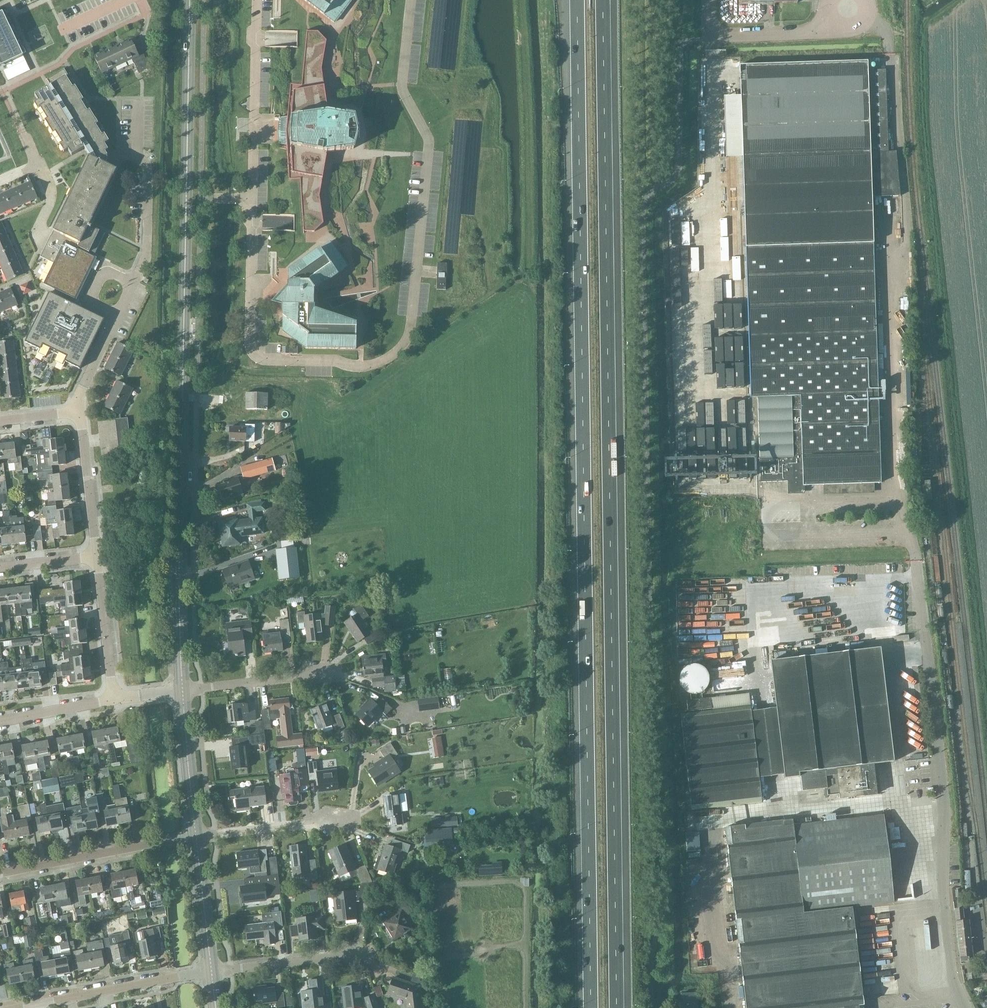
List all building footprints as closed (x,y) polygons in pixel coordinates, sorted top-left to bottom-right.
[(299,32),(297,32),(297,47),(299,47),(299,58),(295,58),(294,84),(291,83),(287,123),(285,125),(284,127),(284,135),(285,138),(287,139),(289,179),(295,179),(298,202),(301,202),(301,215),(295,215),(295,231),(297,231),(297,243),(328,243),(288,271),(288,285),(276,299),(277,301),(283,302),(282,330),(283,330),(283,354),(297,354),(297,347),(307,348),(356,349),(356,348),(380,348),(386,0),(299,0),(299,32)] [(3,71),(8,81),(30,70),(23,56),(3,12),(0,13),(0,57),(4,65),(6,64),(8,69),(3,71)] [(143,54),(141,54),(138,56),(133,45),(130,40),(93,57),(101,74),(131,60),(138,74),(149,68),(143,54)] [(867,62),(851,62),(740,66),(746,247),(749,336),(751,397),(758,397),(760,458),(761,482),(788,481),(789,492),(804,492),(804,486),(881,483),(872,197),(902,196),(896,152),(888,152),(886,70),(868,70),(867,62)] [(117,169),(106,164),(107,161),(107,155),(105,152),(108,150),(104,144),(108,141),(105,135),(107,134),(99,122),(97,123),(90,112),(92,110),(88,104),(84,98),(82,99),(75,88),(77,87),(69,74),(67,76),(63,69),(46,79),(49,84),(45,86),(46,87),(34,95),(37,101),(33,104),(37,110),(35,111),(43,123),(45,122),(52,134),(50,135),(57,147),(59,146),(63,152),(67,149),(71,155),(83,148),(88,156),(88,157),(71,191),(70,190),(67,198),(68,198),(55,224),(52,230),(55,232),(53,236),(51,235),(41,256),(40,256),(55,264),(45,285),(71,297),(69,302),(49,292),(28,336),(25,342),(39,349),(37,353),(44,357),(51,349),(58,352),(56,363),(63,366),(65,362),(80,369),(81,367),(104,320),(104,319),(73,304),(95,257),(89,254),(100,231),(89,226),(90,226),(90,224),(117,169)] [(16,187),(24,204),(37,198),(30,181),(16,187)] [(11,210),(24,204),(16,187),(3,193),(11,210)] [(11,210),(3,193),(0,194),(0,214),(11,210)] [(673,216),(672,230),(685,230),(685,216),(673,216)] [(12,248),(6,235),(0,238),(0,253),(12,248)] [(732,240),(732,270),(742,270),(741,240),(732,240)] [(709,270),(731,270),(731,242),(709,242),(709,270)] [(17,261),(12,248),(0,253),(0,265),(1,268),(17,261)] [(17,261),(1,268),(7,281),(23,274),(17,261)] [(447,263),(438,263),(437,289),(447,289),(447,263)] [(717,289),(707,289),(707,304),(711,305),(711,311),(725,311),(725,318),(742,319),(742,304),(733,304),(733,294),(742,295),(743,273),(733,273),(732,290),(727,289),(728,275),(718,274),(717,289)] [(25,289),(34,286),(30,276),(21,279),(25,289)] [(4,311),(18,305),(10,289),(0,293),(0,301),(4,311)] [(15,355),(13,341),(0,342),(0,357),(15,355)] [(111,355),(127,363),(134,350),(118,342),(111,355)] [(17,369),(15,355),(0,357),(0,371),(17,369)] [(121,376),(127,363),(111,355),(105,368),(121,376)] [(19,383),(17,369),(0,371),(0,377),(1,385),(19,383)] [(111,393),(127,402),(133,389),(117,381),(111,393)] [(19,383),(1,385),(3,399),(20,397),(19,383)] [(121,414),(127,402),(111,393),(104,406),(121,414)] [(246,393),(246,409),(268,410),(268,393),(246,393)] [(716,424),(719,433),(729,430),(727,423),(722,425),(721,422),(716,424)] [(230,427),(230,441),(255,442),(255,425),(246,425),(245,428),(230,427)] [(50,429),(43,430),(44,439),(48,439),(48,440),(51,440),(50,429)] [(31,445),(22,446),(23,456),(36,455),(37,455),(64,452),(63,439),(51,440),(48,440),(48,439),(44,439),(42,439),(43,447),(31,448),(31,445)] [(741,440),(740,448),(735,448),(734,454),(742,454),(742,448),(748,448),(748,441),(741,440)] [(21,455),(15,456),(13,443),(1,445),(3,459),(8,459),(8,464),(14,463),(15,472),(22,471),(21,455)] [(713,444),(714,460),(718,460),(718,455),(722,455),(721,444),(713,444)] [(64,452),(37,455),(38,465),(38,473),(52,471),(51,468),(51,466),(66,464),(64,452)] [(286,455),(241,467),(244,479),(289,467),(286,455)] [(690,472),(690,458),(676,458),(677,472),(690,472)] [(707,471),(707,460),(699,460),(699,470),(707,471)] [(52,471),(38,473),(39,481),(47,480),(48,489),(53,489),(69,487),(67,474),(52,476),(52,471)] [(238,478),(238,477),(225,481),(226,484),(218,486),(220,492),(219,493),(218,494),(220,498),(221,499),(222,499),(222,501),(243,494),(241,489),(245,488),(242,476),(238,478)] [(50,500),(45,501),(46,508),(56,506),(55,501),(70,499),(69,487),(53,489),(48,489),(49,494),(50,500)] [(256,511),(266,510),(265,502),(248,504),(249,512),(250,519),(238,521),(238,520),(221,522),(223,546),(241,544),(240,536),(264,534),(262,518),(257,519),(256,511)] [(777,504),(765,505),(766,514),(777,513),(777,504)] [(46,508),(42,508),(43,518),(46,518),(47,525),(52,525),(58,524),(73,522),(71,509),(56,511),(56,506),(46,508)] [(10,516),(3,517),(4,529),(0,529),(0,531),(2,545),(13,544),(10,516)] [(17,516),(11,516),(10,516),(13,544),(26,542),(25,536),(34,535),(33,528),(33,527),(30,527),(30,522),(23,523),(24,526),(18,527),(17,516)] [(58,524),(52,525),(53,530),(54,539),(59,538),(59,537),(74,535),(73,522),(58,524)] [(41,527),(33,528),(34,535),(35,541),(42,540),(41,527)] [(298,543),(278,544),(279,575),(299,573),(298,543)] [(230,587),(254,578),(248,562),(224,571),(230,587)] [(53,597),(81,594),(80,581),(64,583),(65,584),(64,584),(64,588),(65,588),(65,589),(53,590),(53,588),(38,590),(40,598),(46,598),(53,597)] [(26,588),(18,588),(21,616),(27,616),(26,609),(33,609),(32,602),(31,596),(35,595),(33,584),(26,585),(26,588)] [(17,617),(21,616),(18,588),(6,590),(8,605),(15,604),(15,610),(16,617),(17,617)] [(66,614),(78,613),(77,606),(82,606),(81,594),(53,597),(54,602),(67,601),(67,607),(65,607),(66,614)] [(355,609),(358,614),(345,623),(358,642),(363,638),(368,645),(381,637),(376,630),(371,633),(363,621),(369,617),(361,605),(355,609)] [(306,612),(298,613),(300,629),(307,628),(309,643),(324,641),(322,625),(324,625),(324,626),(334,626),(336,607),(325,606),(324,615),(319,616),(319,615),(306,616),(306,612)] [(54,635),(85,631),(84,619),(78,619),(78,613),(66,614),(66,621),(69,621),(70,627),(57,628),(53,628),(54,635)] [(282,639),(291,638),(289,620),(280,621),(281,631),(263,633),(265,653),(283,651),(282,639)] [(243,639),(253,638),(251,621),(227,624),(230,654),(230,657),(245,656),(244,645),(243,645),(243,639)] [(82,650),(81,644),(87,643),(85,631),(54,635),(54,639),(58,639),(58,640),(65,640),(66,646),(69,645),(69,652),(82,650)] [(880,649),(771,661),(785,779),(799,777),(799,773),(800,772),(802,791),(827,788),(828,795),(839,794),(840,799),(876,794),(876,791),(880,791),(878,773),(875,773),(874,764),(894,761),(880,649)] [(88,656),(83,657),(82,650),(69,652),(70,658),(69,658),(70,664),(61,665),(62,671),(90,668),(88,656)] [(386,655),(362,657),(364,677),(372,676),(373,688),(385,687),(385,692),(396,691),(395,677),(384,679),(383,664),(386,664),(386,655)] [(709,658),(681,662),(685,692),(728,686),(728,683),(747,680),(745,665),(728,668),(726,660),(716,661),(717,668),(710,668),(709,658)] [(20,660),(21,668),(15,668),(18,689),(30,688),(26,659),(20,660)] [(40,672),(33,673),(32,659),(26,659),(30,688),(42,687),(41,679),(47,679),(46,668),(39,669),(40,672)] [(8,662),(3,663),(6,691),(18,689),(15,668),(8,669),(8,662)] [(90,668),(62,671),(63,677),(69,676),(70,683),(76,683),(91,681),(90,668)] [(453,669),(444,670),(447,687),(455,686),(453,669)] [(50,685),(57,685),(56,672),(49,673),(50,685)] [(711,698),(687,700),(688,712),(712,709),(712,711),(751,706),(749,693),(711,698)] [(438,697),(429,698),(431,710),(440,709),(438,697)] [(269,710),(262,711),(263,721),(263,722),(263,725),(264,730),(271,729),(270,719),(281,718),(283,737),(277,737),(278,748),(303,745),(302,735),(292,736),(289,709),(290,709),(289,699),(270,701),(271,709),(269,709),(269,710)] [(386,715),(392,709),(383,699),(377,705),(371,699),(364,706),(365,707),(356,715),(367,726),(382,711),(386,715)] [(230,723),(257,720),(255,703),(228,706),(230,723)] [(335,731),(345,727),(340,714),(331,718),(326,705),(311,711),(319,730),(333,724),(335,731)] [(712,711),(680,715),(692,810),(762,802),(751,706),(712,711)] [(263,721),(255,722),(256,726),(257,735),(264,734),(264,730),(263,725),(263,722),(263,721)] [(117,727),(105,730),(109,750),(111,764),(117,763),(113,743),(126,741),(124,730),(118,732),(117,727)] [(109,750),(105,730),(92,732),(95,748),(107,751),(109,750)] [(69,737),(72,751),(85,749),(82,734),(69,737)] [(232,747),(234,769),(248,768),(246,746),(266,743),(264,734),(257,735),(252,735),(234,737),(235,747),(232,747)] [(60,754),(72,751),(69,737),(57,739),(60,754)] [(47,741),(35,744),(38,758),(39,763),(40,772),(46,771),(43,757),(50,756),(47,741)] [(128,754),(136,753),(134,742),(127,743),(128,754)] [(378,786),(400,772),(391,759),(398,755),(390,743),(380,750),(385,759),(380,762),(382,764),(369,772),(378,786)] [(0,747),(0,752),(2,761),(5,775),(9,774),(8,766),(15,765),(14,759),(12,744),(0,747)] [(23,748),(18,749),(20,759),(24,758),(25,760),(26,766),(39,763),(38,758),(35,744),(22,746),(23,748)] [(95,770),(100,769),(97,753),(92,755),(95,770)] [(319,792),(339,790),(336,770),(318,772),(317,762),(308,763),(310,781),(317,780),(319,792)] [(305,763),(293,764),(294,774),(280,776),(282,791),(285,790),(287,802),(289,802),(289,804),(291,805),(296,805),(298,803),(298,801),(300,801),(299,786),(308,785),(307,769),(306,769),(305,763)] [(57,778),(41,781),(43,788),(59,785),(57,778)] [(42,789),(41,781),(33,783),(33,785),(34,791),(42,789)] [(130,822),(127,807),(128,807),(127,798),(121,799),(118,785),(112,786),(114,795),(113,795),(114,800),(116,809),(118,824),(130,822)] [(230,791),(231,798),(229,798),(230,806),(231,808),(232,810),(234,811),(236,811),(236,810),(237,810),(237,812),(247,811),(247,807),(268,805),(265,787),(230,791)] [(118,824),(116,809),(109,810),(108,807),(105,805),(103,793),(96,795),(97,798),(99,806),(99,808),(98,808),(98,809),(99,812),(104,811),(106,826),(118,824)] [(392,826),(403,825),(399,795),(385,796),(386,802),(385,802),(387,820),(391,819),(392,826)] [(99,806),(97,798),(86,800),(88,808),(82,810),(86,830),(97,828),(94,814),(99,813),(99,812),(98,809),(98,808),(99,808),(99,806)] [(63,803),(46,806),(47,808),(48,816),(50,831),(51,831),(52,832),(53,833),(56,833),(57,831),(57,830),(62,829),(59,814),(64,813),(63,803)] [(15,822),(17,837),(29,835),(26,820),(25,820),(25,816),(30,815),(28,804),(17,806),(20,821),(15,822)] [(42,817),(36,818),(39,834),(50,831),(48,816),(47,808),(46,806),(46,804),(40,805),(42,817)] [(86,831),(86,830),(82,810),(81,806),(67,809),(69,819),(71,818),(74,833),(79,832),(80,834),(86,833),(85,831),(86,831)] [(0,818),(0,821),(2,833),(4,833),(5,840),(17,837),(15,822),(14,815),(0,818)] [(746,1007),(864,1007),(852,907),(894,903),(883,815),(793,826),(793,820),(725,827),(746,1007)] [(451,829),(426,831),(427,840),(452,838),(451,829)] [(393,839),(391,847),(386,845),(382,857),(379,856),(375,869),(393,875),(401,851),(408,853),(411,846),(393,839)] [(289,847),(292,868),(293,879),(305,877),(305,881),(317,880),(315,860),(307,861),(305,845),(289,847)] [(346,845),(329,852),(336,868),(334,869),(334,871),(335,874),(337,875),(338,875),(339,877),(349,872),(351,877),(357,874),(362,884),(372,883),(365,866),(356,870),(346,845)] [(257,851),(237,853),(238,869),(250,868),(250,874),(255,873),(255,878),(267,876),(266,872),(265,861),(258,862),(257,851)] [(123,873),(126,888),(138,885),(135,870),(123,873)] [(126,888),(123,873),(111,875),(112,878),(106,879),(108,891),(111,891),(113,899),(121,898),(119,889),(126,888)] [(241,893),(240,893),(241,898),(242,898),(242,901),(250,900),(250,902),(266,901),(266,896),(280,894),(278,875),(255,878),(256,886),(241,888),(241,893)] [(88,879),(91,894),(102,892),(100,877),(88,879)] [(85,895),(91,894),(88,879),(76,881),(79,897),(81,905),(87,904),(85,895)] [(353,892),(333,895),(336,922),(356,919),(354,902),(359,901),(359,897),(370,899),(372,883),(362,884),(361,884),(360,891),(353,892)] [(68,906),(67,899),(64,884),(52,886),(55,901),(56,908),(58,908),(63,907),(68,906)] [(51,902),(55,901),(52,886),(41,888),(43,903),(37,904),(40,919),(47,917),(46,912),(52,911),(51,902)] [(21,912),(29,910),(27,904),(26,904),(23,892),(9,895),(12,907),(13,913),(21,912)] [(405,933),(411,929),(403,916),(411,911),(403,897),(392,904),(398,914),(383,923),(394,940),(403,934),(406,940),(409,938),(405,933)] [(144,904),(135,905),(134,901),(129,902),(131,912),(145,910),(144,904)] [(323,927),(321,908),(312,909),(314,918),(297,920),(297,923),(288,924),(290,937),(299,936),(300,941),(316,939),(315,929),(323,927)] [(95,920),(113,916),(112,911),(102,913),(102,910),(96,912),(96,914),(94,915),(95,920)] [(263,925),(245,927),(247,941),(264,939),(265,946),(275,945),(274,938),(273,928),(282,927),(280,913),(262,915),(263,925)] [(879,913),(856,917),(858,923),(880,919),(879,913)] [(69,915),(59,917),(61,926),(71,923),(69,915)] [(25,920),(27,931),(36,929),(34,918),(25,920)] [(0,933),(0,938),(13,936),(11,923),(2,925),(3,932),(0,933)] [(139,943),(142,959),(155,956),(152,940),(160,938),(158,928),(135,933),(137,943),(139,943)] [(862,946),(874,944),(872,928),(860,930),(862,946)] [(122,932),(122,934),(109,937),(111,947),(115,964),(116,964),(117,965),(118,966),(124,964),(124,963),(124,962),(128,962),(125,944),(130,943),(128,931),(122,932)] [(32,947),(29,935),(23,936),(12,937),(14,945),(24,943),(25,948),(32,947)] [(54,961),(57,976),(69,973),(66,959),(68,958),(69,959),(72,958),(69,941),(60,943),(61,954),(53,956),(54,961)] [(87,944),(89,954),(91,969),(104,967),(101,952),(103,952),(101,941),(87,944)] [(48,956),(44,957),(42,949),(34,951),(37,967),(40,966),(39,964),(41,963),(44,978),(57,976),(54,961),(49,962),(48,956)] [(91,969),(89,954),(84,955),(83,950),(73,952),(74,957),(76,957),(79,971),(91,969)] [(19,968),(22,982),(34,980),(31,965),(34,965),(33,960),(23,961),(24,967),(19,968)] [(22,982),(19,968),(15,968),(14,963),(4,965),(5,971),(7,970),(9,985),(22,982)] [(424,977),(412,973),(408,984),(392,978),(386,994),(403,1000),(405,1007),(421,1007),(418,988),(421,989),(424,977)] [(330,1001),(323,1002),(323,996),(322,980),(309,981),(310,992),(301,992),(303,1007),(330,1007),(330,1001)] [(374,996),(364,998),(365,1000),(362,1000),(361,986),(342,988),(344,1007),(362,1007),(367,1006),(368,1007),(377,1007),(374,996)] [(285,1007),(283,994),(275,994),(274,989),(262,990),(261,987),(253,988),(254,1002),(263,1001),(263,1004),(276,1002),(276,1007),(279,1007),(285,1007)] [(695,994),(680,994),(681,1007),(695,1007),(695,994)]
